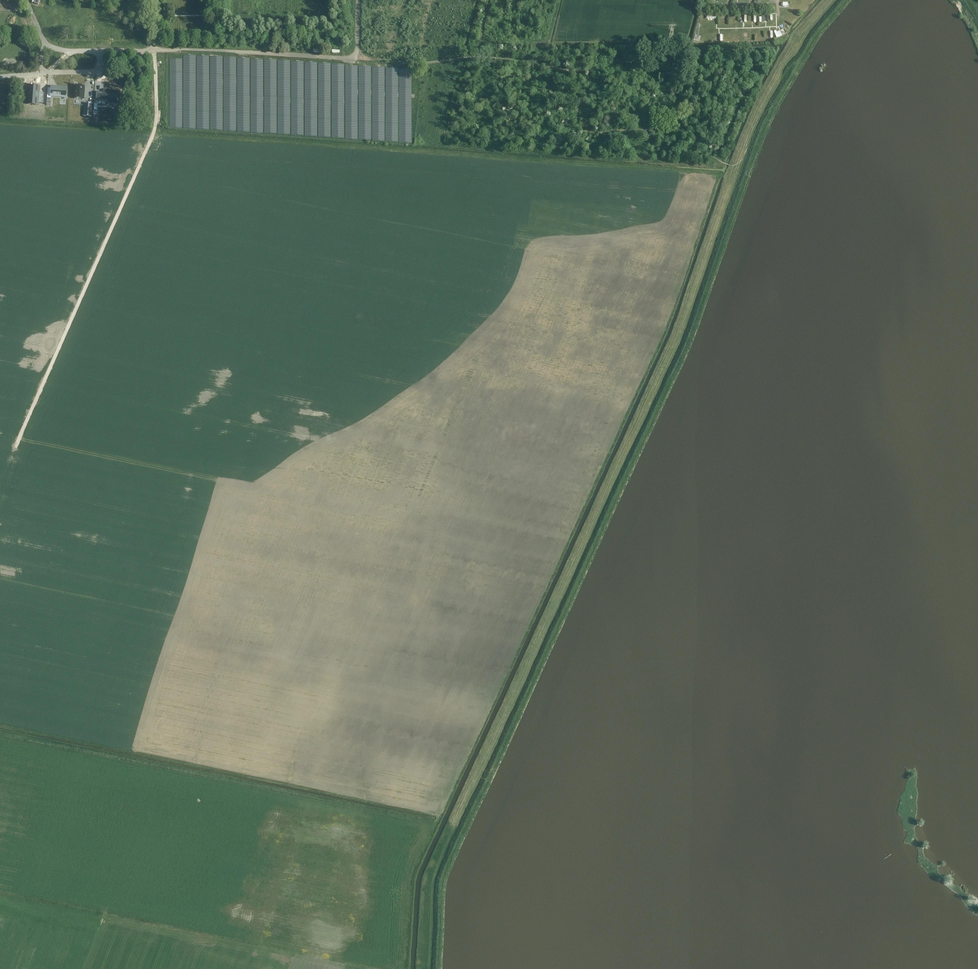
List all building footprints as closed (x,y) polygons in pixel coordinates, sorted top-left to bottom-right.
[(26,103),(30,104),(31,102),(34,103),(34,104),(39,104),(39,103),(44,104),(44,100),(39,99),(39,92),(38,92),(38,87),(33,86),(31,86),(28,86),(27,92),(29,92),(28,97),(27,97),(26,103)] [(76,86),(75,99),(84,99),(85,87),(76,86)] [(52,87),(51,96),(66,97),(66,88),(52,87)] [(100,94),(99,101),(108,101),(108,100),(115,100),(115,97),(117,97),(117,92),(114,92),(115,91),(104,90),(103,94),(100,94)] [(92,117),(92,104),(84,103),(83,116),(92,117)]
